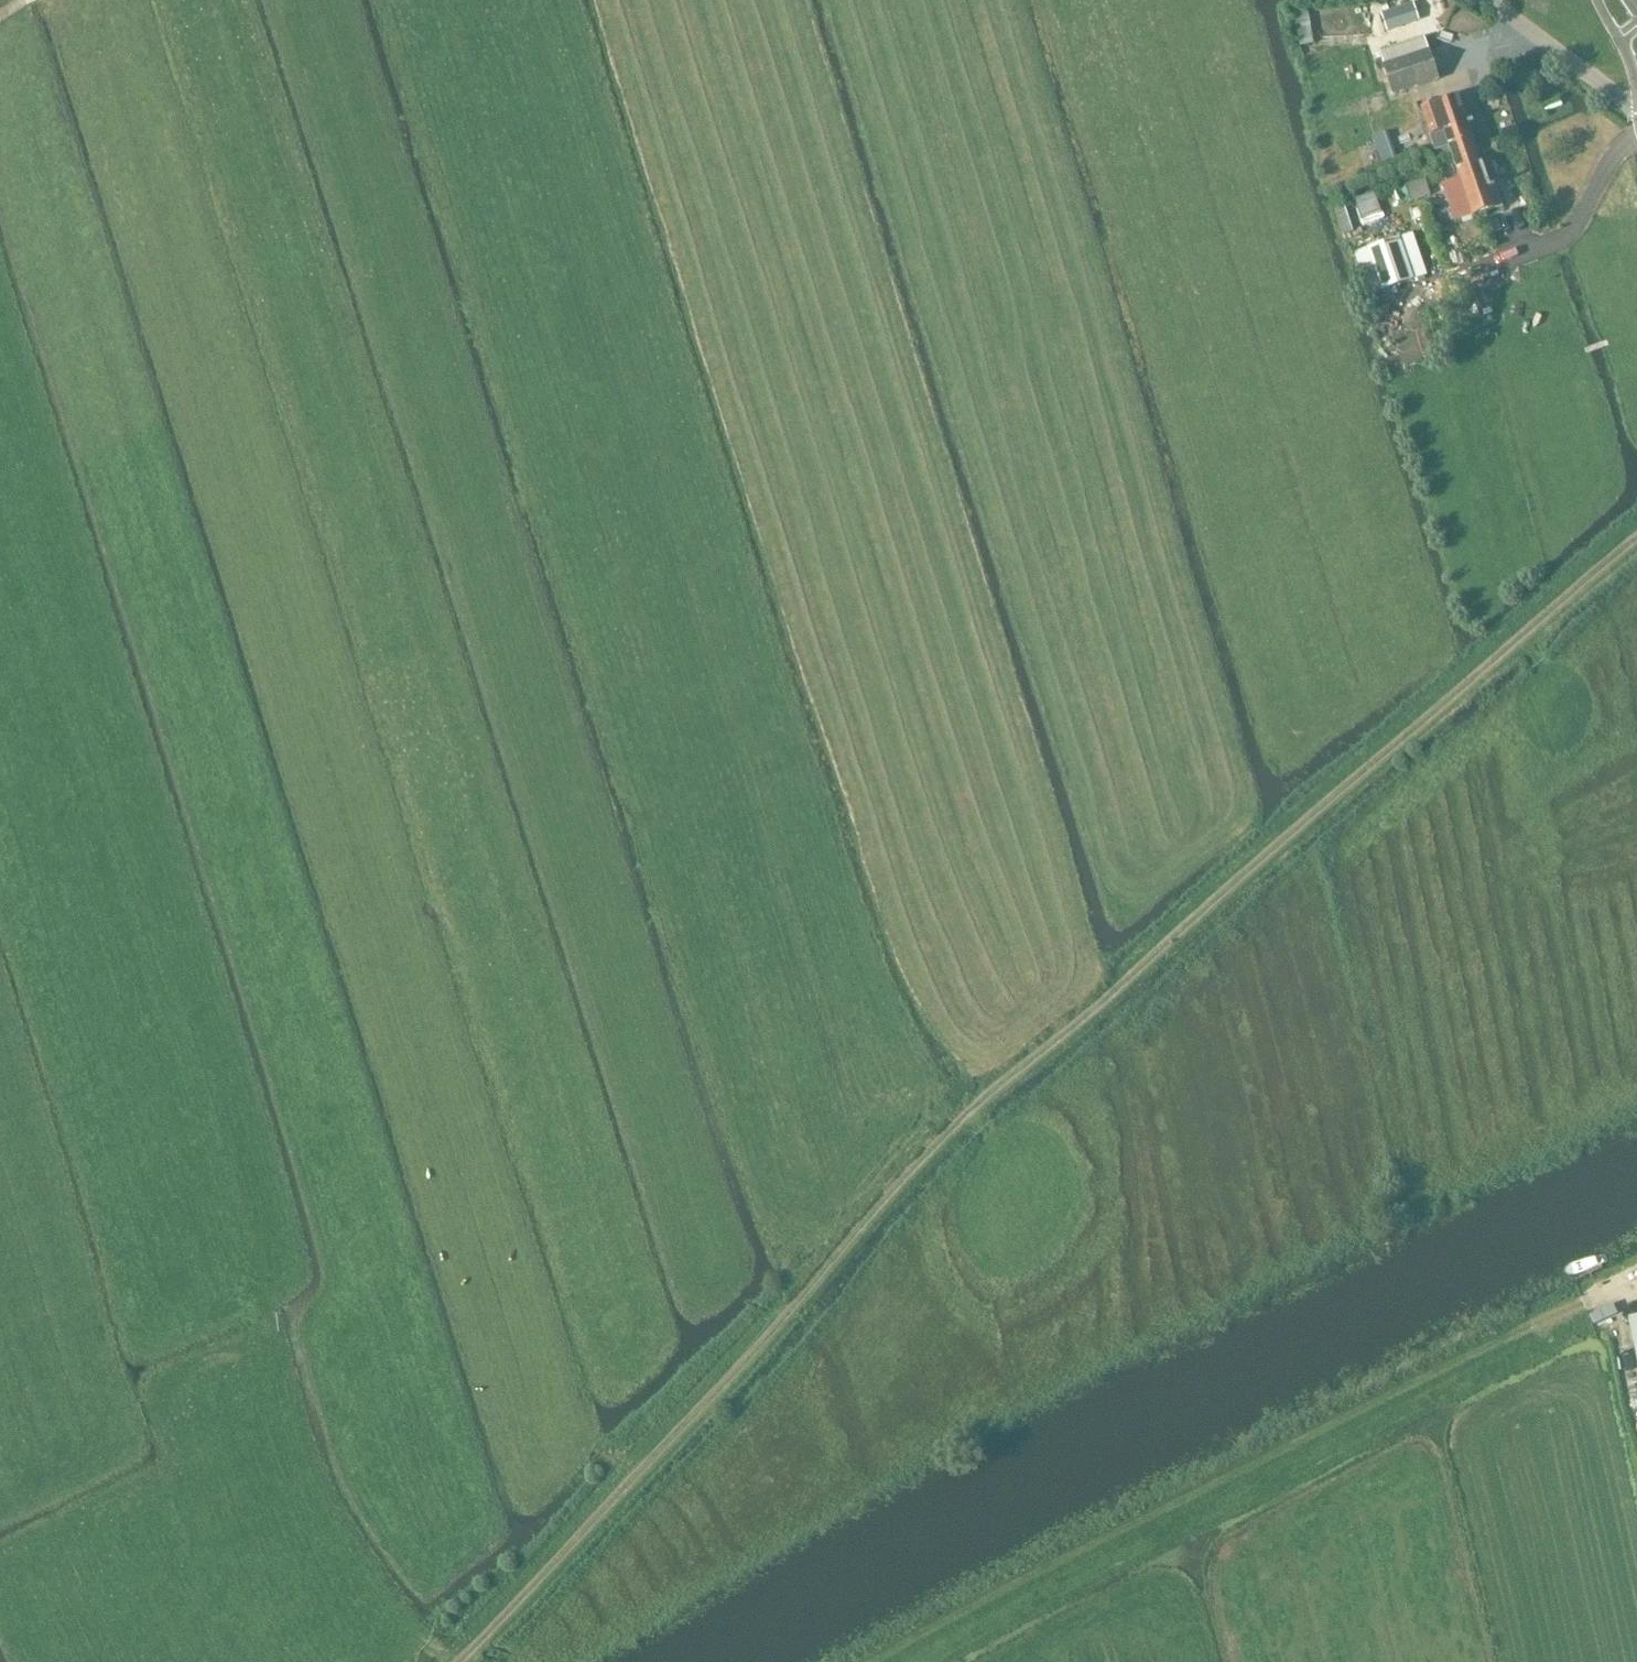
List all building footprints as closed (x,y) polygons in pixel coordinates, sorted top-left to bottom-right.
[(1420,23),(1414,3),(1382,14),(1388,33),(1420,23)] [(1439,80),(1429,49),(1383,64),(1393,95),(1439,80)] [(1454,158),(1477,150),(1459,96),(1421,108),(1436,151),(1450,147),(1454,158)] [(1489,187),(1477,150),(1454,158),(1461,178),(1444,183),(1456,220),(1501,205),(1494,185),(1489,187)] [(1414,234),(1367,249),(1380,291),(1426,277),(1428,276),(1414,234)] [(1626,1320),(1636,1370),(1636,1317),(1626,1320)]
